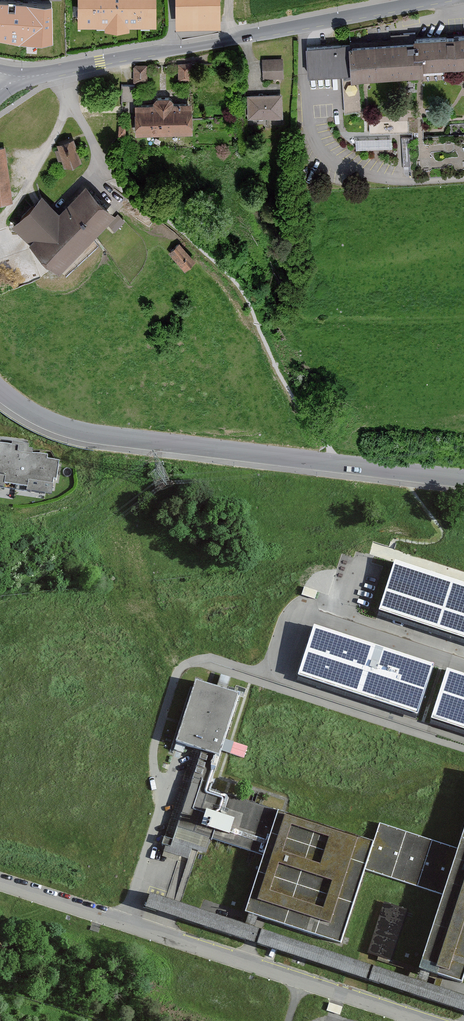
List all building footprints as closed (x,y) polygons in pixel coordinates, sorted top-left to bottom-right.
[(83,24),(152,24),(152,0),(83,0),(83,24)] [(175,26),(221,25),(221,0),(175,0),(175,26)] [(52,44),(51,6),(0,2),(0,41),(39,47),(52,44)] [(306,48),(308,77),(343,75),(344,82),(342,82),(344,114),(361,113),(359,84),(369,83),(369,78),(424,74),(423,67),(463,64),(463,34),(414,38),(415,41),(306,48)] [(261,80),(283,79),(283,60),(260,60),(261,80)] [(192,65),(179,65),(179,80),(192,81),(192,65)] [(147,81),(146,67),(133,67),(134,82),(147,81)] [(136,103),(135,86),(120,87),(121,104),(136,103)] [(283,116),(282,94),(246,96),(247,118),(283,116)] [(173,105),(173,101),(167,98),(157,98),(154,102),(154,105),(134,105),(135,135),(192,133),(191,104),(173,105)] [(356,138),(357,148),(388,147),(388,139),(382,140),(382,143),(369,143),(369,138),(356,138)] [(81,160),(72,139),(56,146),(65,167),(81,160)] [(5,147),(0,148),(0,203),(13,201),(5,147)] [(52,205),(41,195),(13,224),(31,240),(28,243),(59,272),(115,214),(85,185),(58,212),(52,205)] [(125,221),(117,214),(107,224),(115,231),(125,221)] [(195,262),(178,244),(170,252),(186,270),(195,262)] [(0,436),(0,452),(3,453),(0,476),(0,484),(67,493),(72,458),(60,457),(61,450),(44,448),(45,442),(0,436)] [(395,559),(394,562),(379,609),(463,637),(463,582),(395,559)] [(317,592),(304,588),(302,596),(315,600),(315,599),(318,600),(320,594),(317,593),(317,592)] [(434,663),(314,624),(297,674),(418,714),(434,663)] [(447,667),(431,718),(463,728),(463,673),(447,667)] [(218,759),(238,698),(226,694),(231,680),(221,677),(216,691),(196,684),(175,747),(193,753),(160,853),(187,862),(191,850),(207,855),(212,841),(257,856),(272,811),(207,789),(217,759),(218,759)] [(247,747),(227,741),(223,753),(243,759),(247,747)] [(278,814),(245,915),(341,946),(365,872),(443,898),(419,971),(462,985),(463,979),(463,832),(458,850),(380,824),(373,845),(278,814)] [(426,983),(431,970),(421,967),(417,980),(254,927),(259,913),(250,910),(245,924),(151,893),(147,906),(463,1009),(463,995),(426,983)] [(409,912),(384,904),(367,953),(392,962),(409,912)] [(343,1007),(328,1002),(326,1010),(340,1014),(343,1007)]
